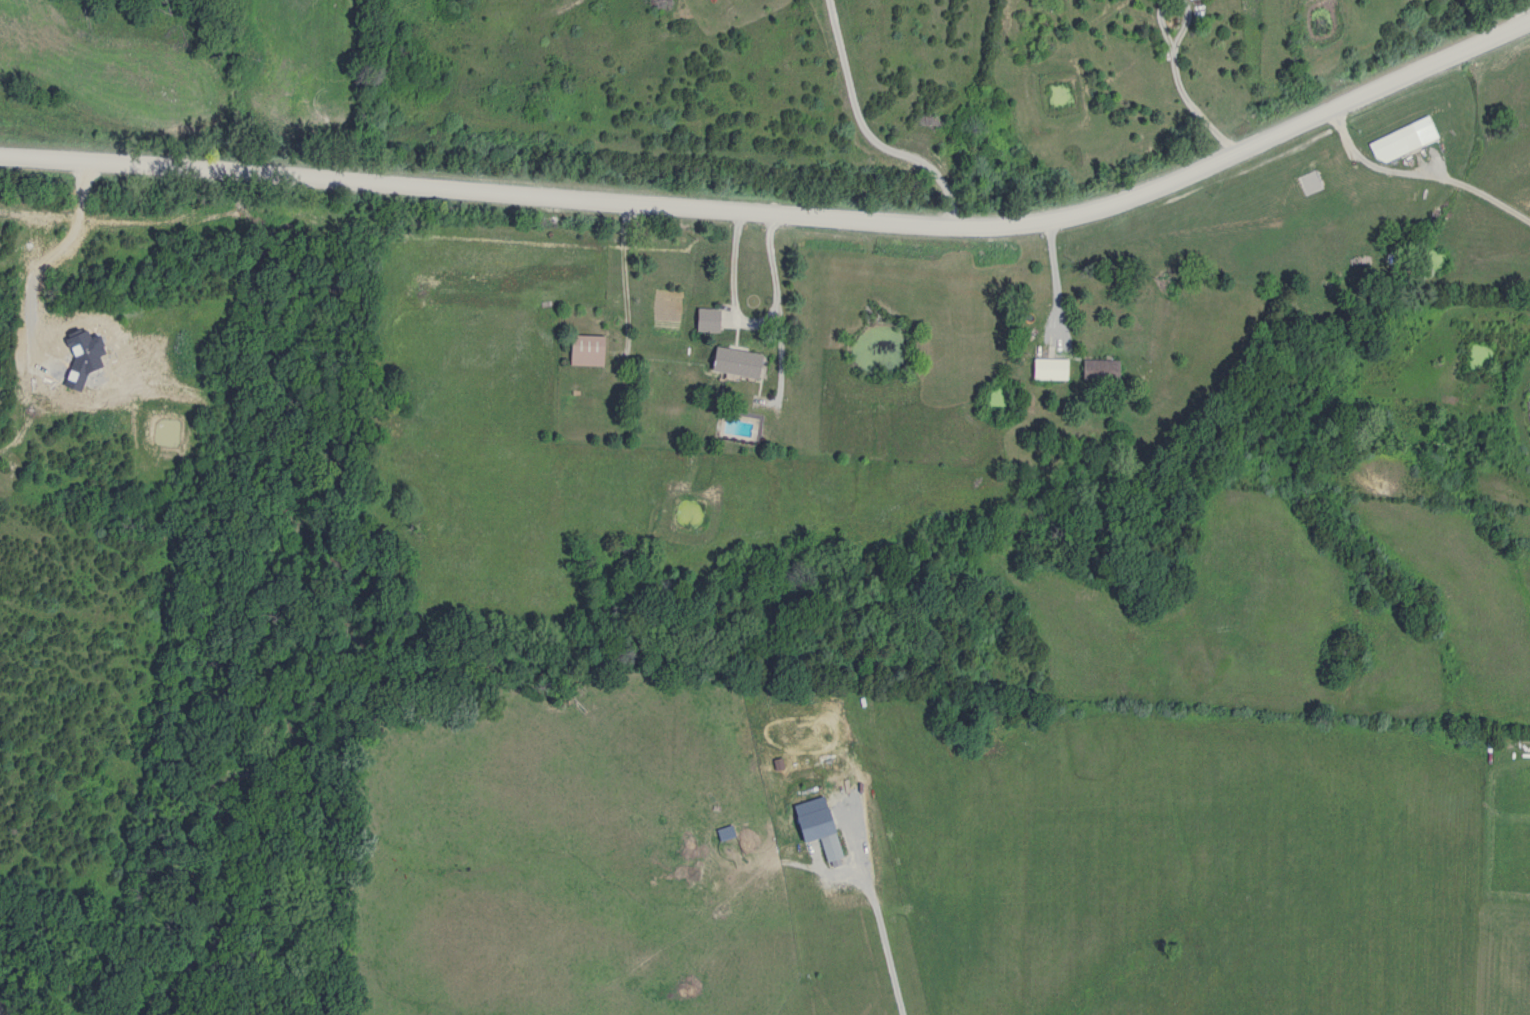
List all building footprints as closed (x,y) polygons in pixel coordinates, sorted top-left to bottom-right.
[(1404,153),(1394,131),(1364,144),(1374,166),(1404,153)] [(714,309),(690,309),(690,332),(714,332),(714,309)] [(564,366),(598,366),(598,335),(564,335),(564,366)] [(707,348),(704,372),(752,378),(756,354),(707,348)] [(1028,380),(1063,380),(1063,359),(1028,359),(1028,380)] [(1078,381),(1116,381),(1116,360),(1078,360),(1078,381)]
